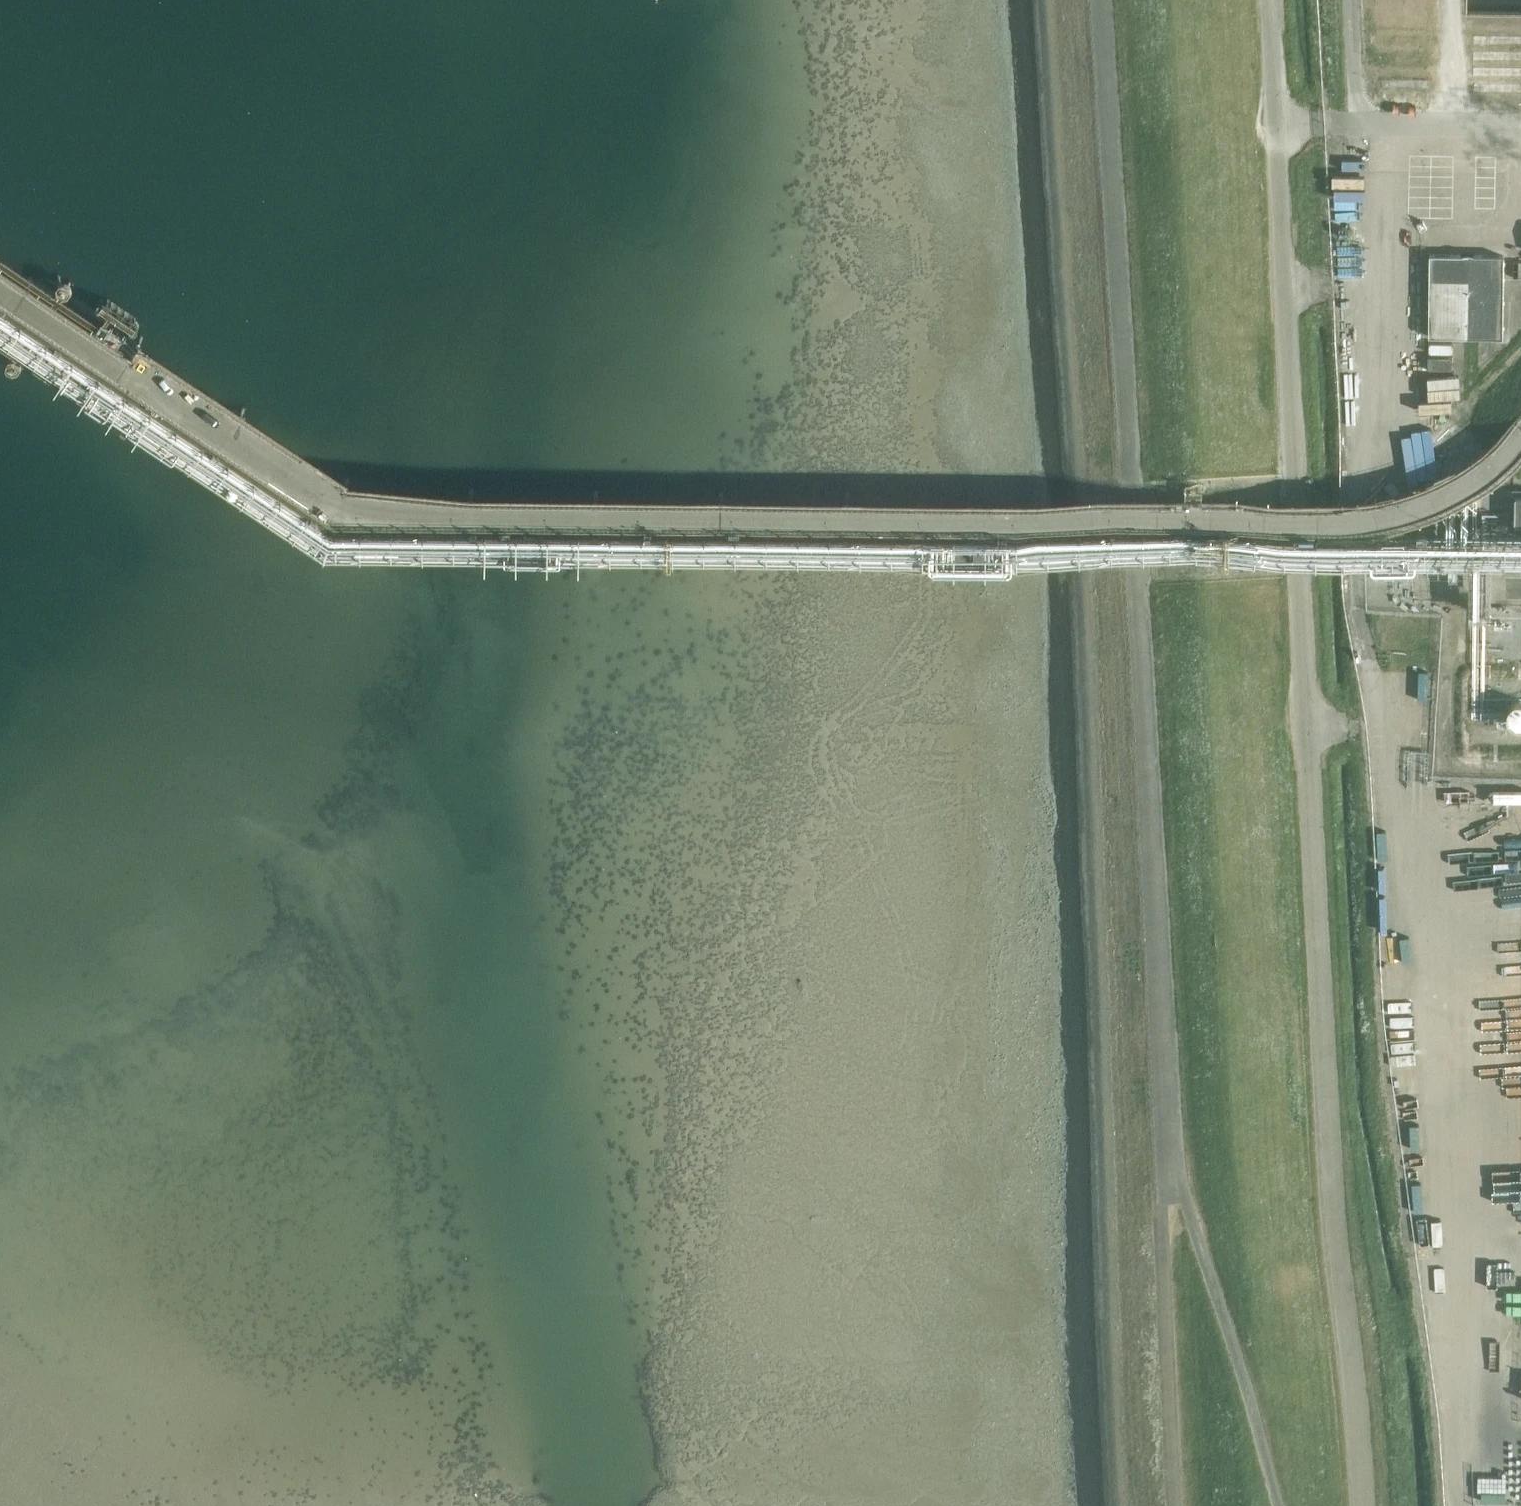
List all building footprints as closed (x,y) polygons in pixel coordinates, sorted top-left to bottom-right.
[(1426,336),(1501,337),(1502,255),(1427,254),(1426,336)] [(1420,667),(1420,689),(1438,689),(1438,667),(1420,667)] [(1520,704),(1517,702),(1510,702),(1505,703),(1500,707),(1496,712),(1495,718),(1496,724),(1500,730),(1505,733),(1509,735),(1513,735),(1518,733),(1520,731),(1520,705),(1520,704)] [(1503,1134),(1520,1133),(1520,1121),(1503,1123),(1503,1134)]
